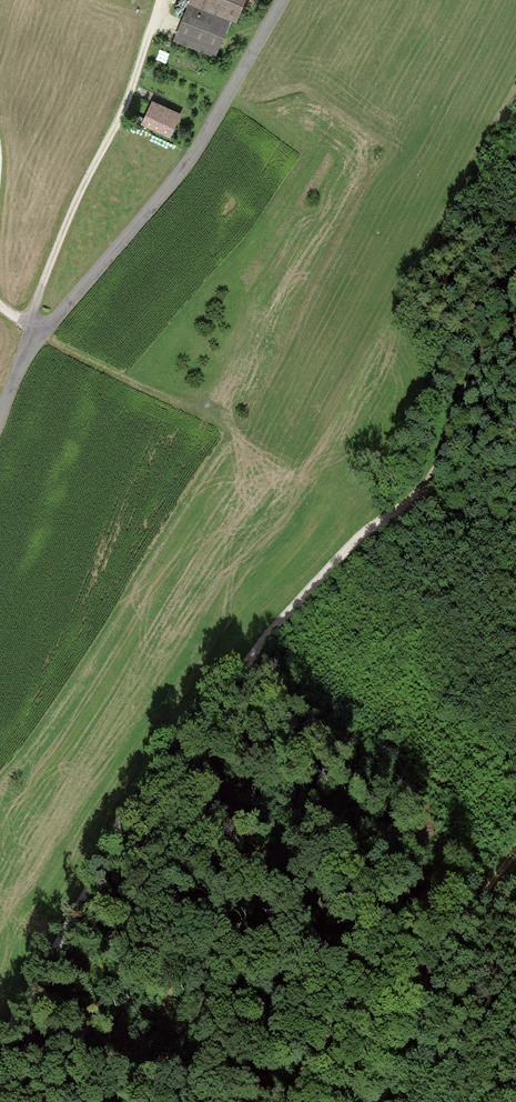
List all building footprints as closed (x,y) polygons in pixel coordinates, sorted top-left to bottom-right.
[(188,4),(230,22),(236,24),(245,0),(189,0),(188,4)] [(230,22),(188,4),(172,43),(215,60),(230,22)] [(152,103),(141,126),(170,140),(180,117),(152,103)]
